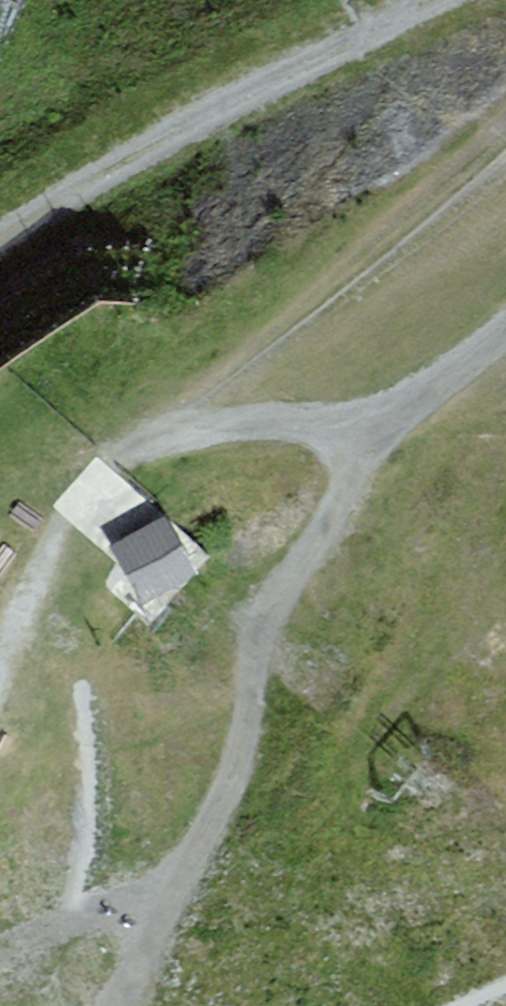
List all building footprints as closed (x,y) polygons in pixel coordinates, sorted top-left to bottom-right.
[(152,499),(96,525),(122,581),(178,555),(152,499)]
